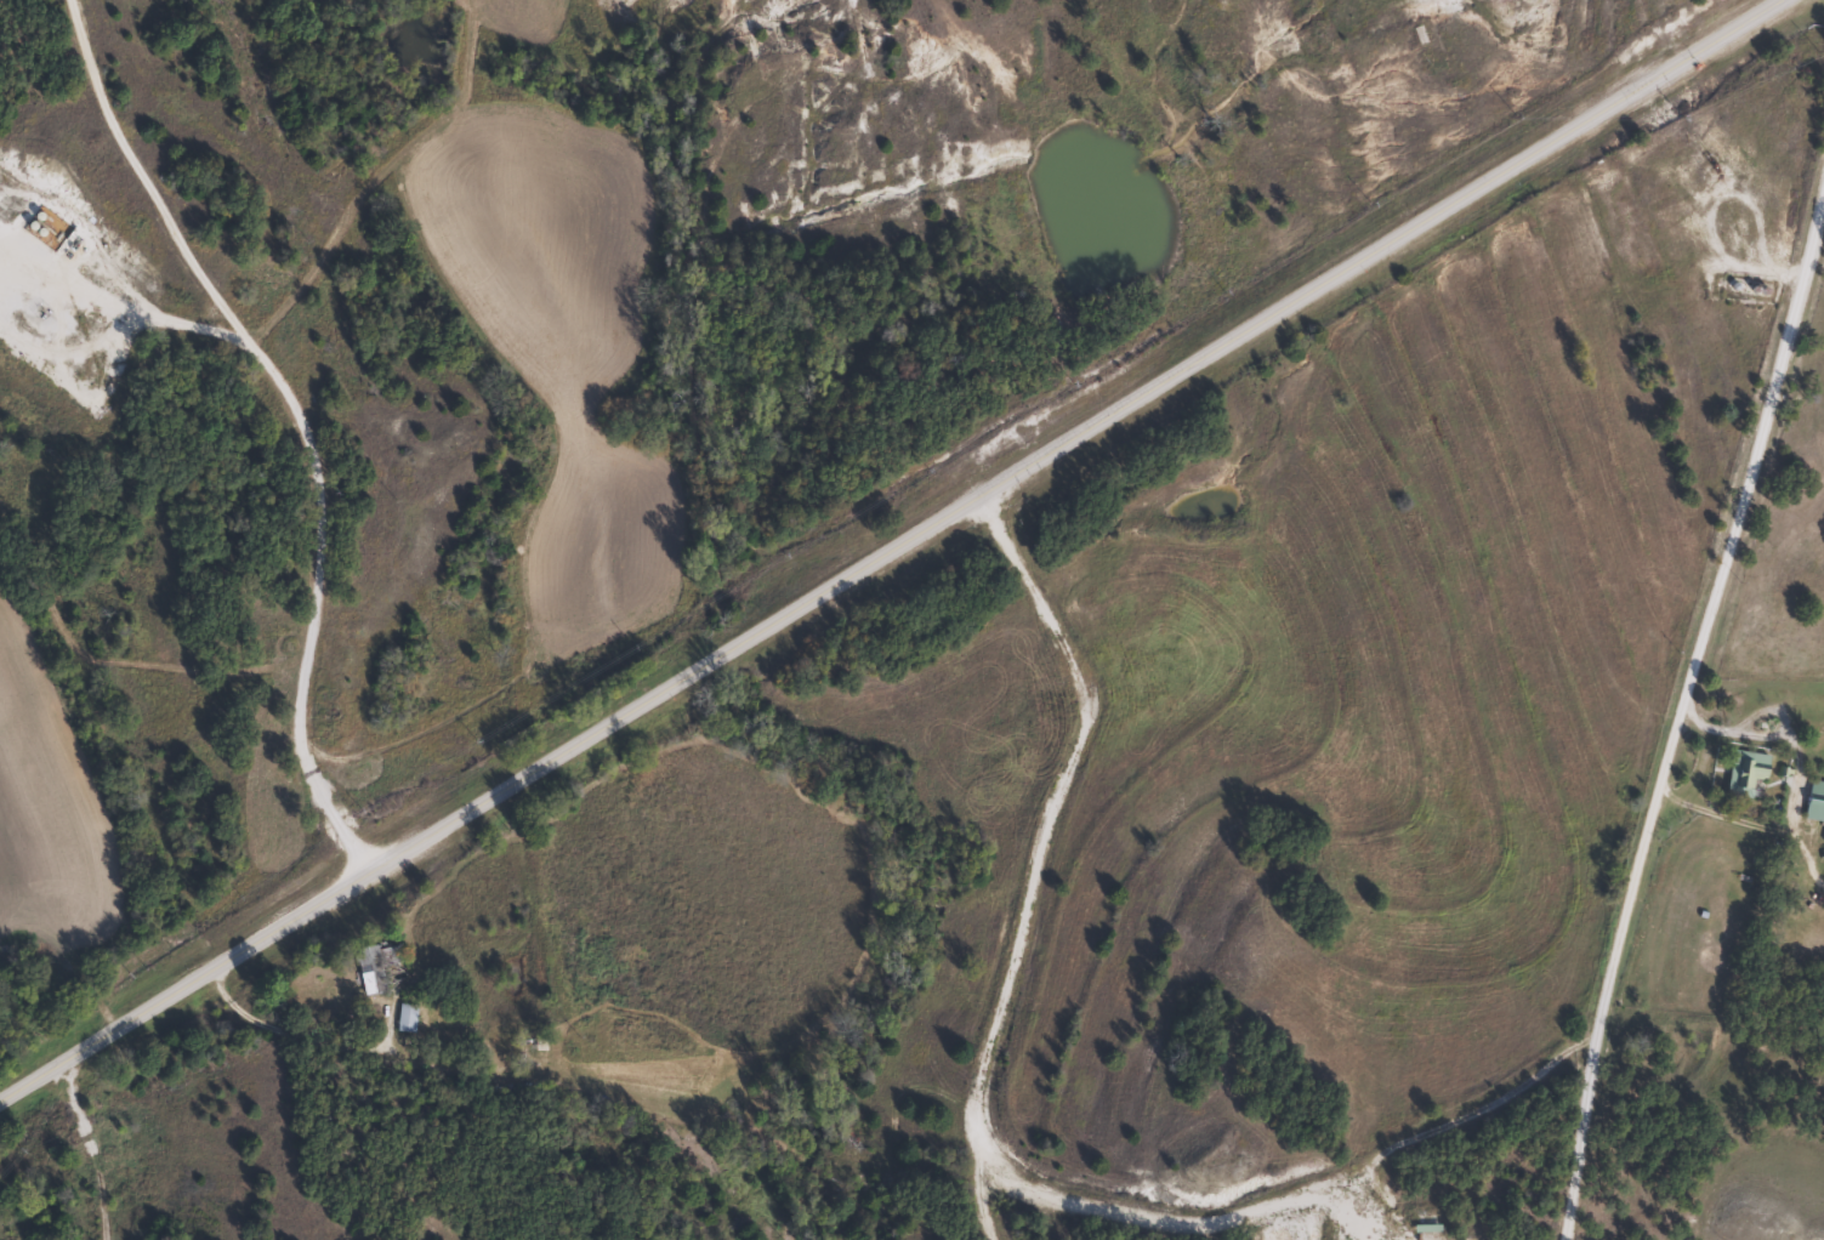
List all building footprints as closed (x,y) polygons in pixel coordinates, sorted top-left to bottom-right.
[(1764,756),(1728,751),(1722,795),(1749,799),(1752,783),(1760,784),(1764,756)] [(1823,823),(1823,784),(1807,780),(1799,818),(1823,823)] [(359,997),(384,993),(375,945),(350,950),(359,997)] [(394,1032),(411,1032),(412,1005),(394,1005),(394,1032)]
